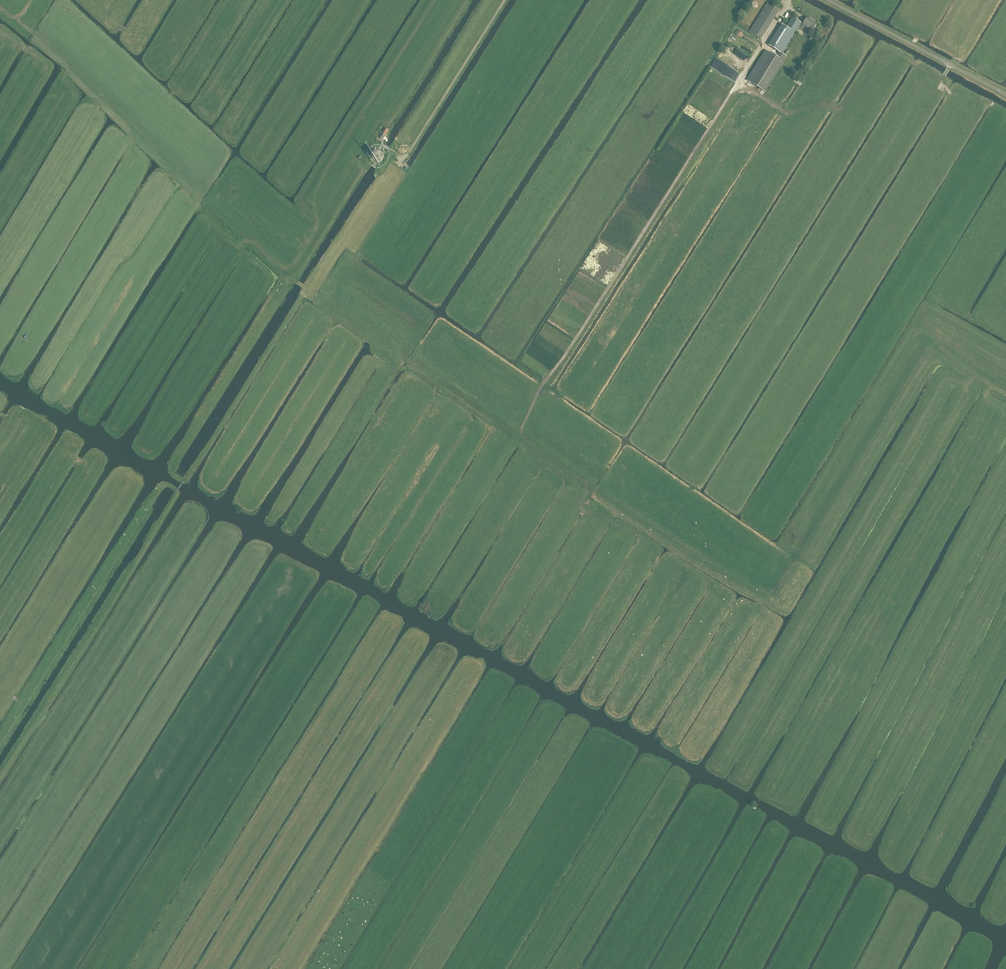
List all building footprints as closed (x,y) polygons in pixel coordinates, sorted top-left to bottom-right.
[(749,33),(760,40),(779,10),(768,3),(749,33)] [(801,24),(792,18),(786,29),(782,26),(769,47),(779,52),(776,57),(765,50),(746,81),(765,92),(786,57),(782,54),(801,24)] [(802,25),(813,32),(817,24),(807,18),(802,25)] [(389,130),(386,128),(379,139),(382,141),(386,134),(389,130)] [(381,153),(378,151),(374,152),(372,155),(373,159),(376,161),(380,160),(382,157),(381,153)]
